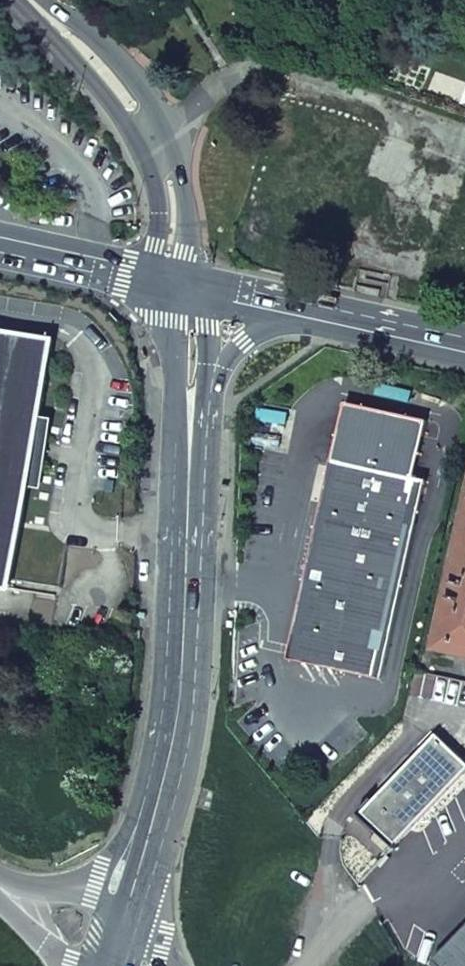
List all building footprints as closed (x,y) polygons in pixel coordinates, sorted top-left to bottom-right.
[(0,332),(0,588),(11,590),(50,340),(0,332)] [(347,405),(333,462),(409,478),(422,422),(347,405)] [(381,679),(424,482),(409,478),(333,462),(323,511),(292,653),(291,659),(304,662),(379,678),(381,679)] [(464,656),(464,545),(442,651),(464,656)] [(437,736),(363,813),(397,845),(464,772),(464,763),(437,736)] [(437,961),(442,965),(464,965),(464,932),(437,961)]
